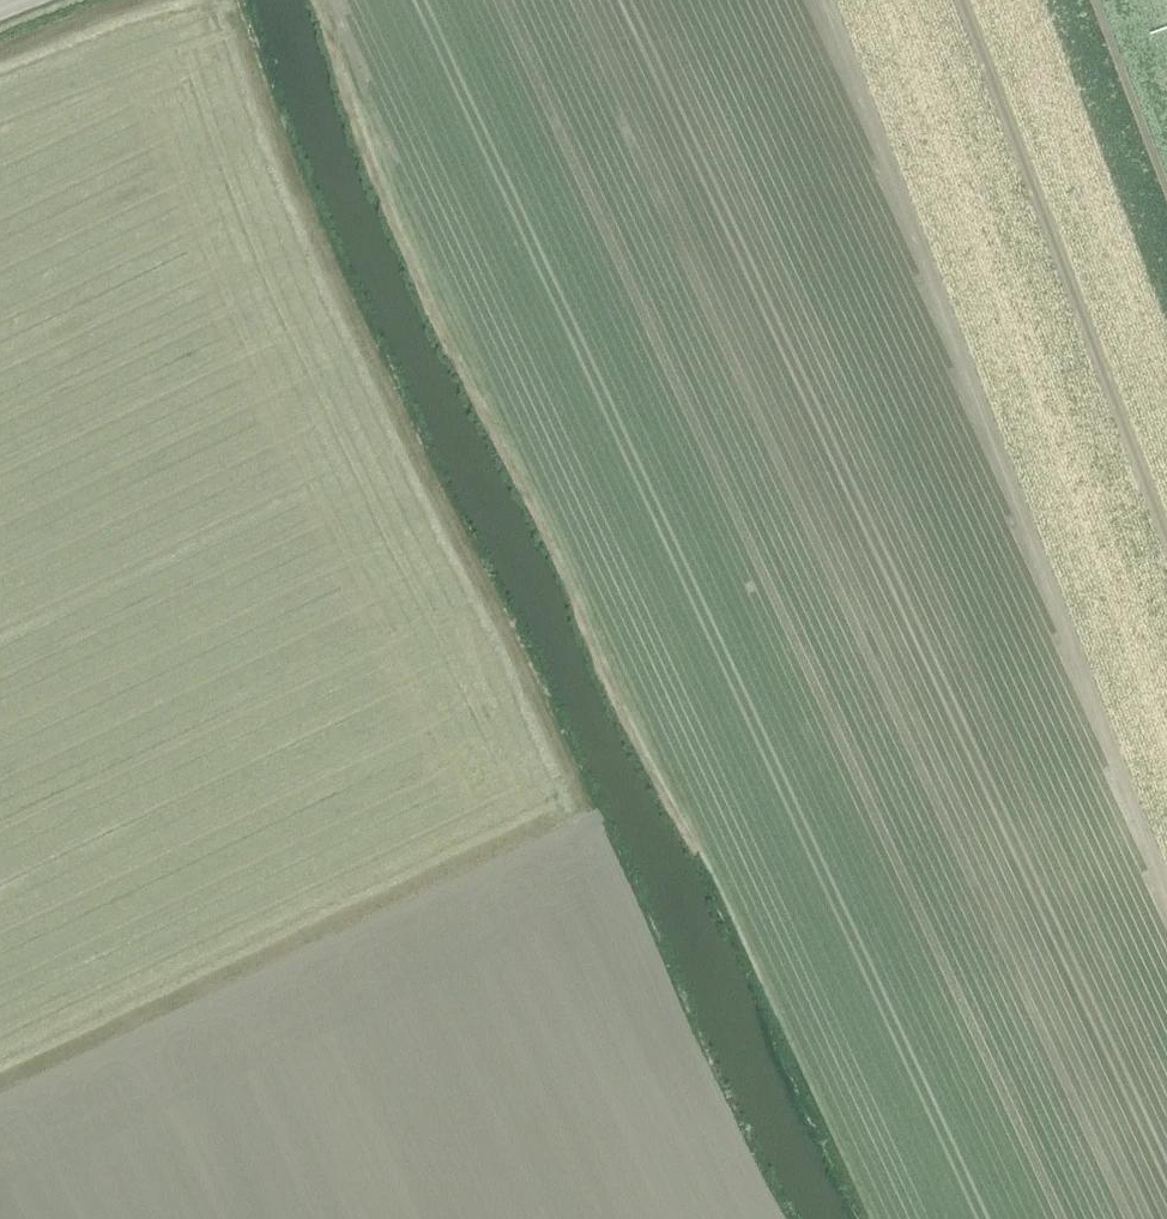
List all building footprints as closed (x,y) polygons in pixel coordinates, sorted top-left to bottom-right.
[(1124,67),(1122,0),(1099,0),(1101,67),(1124,67)]
